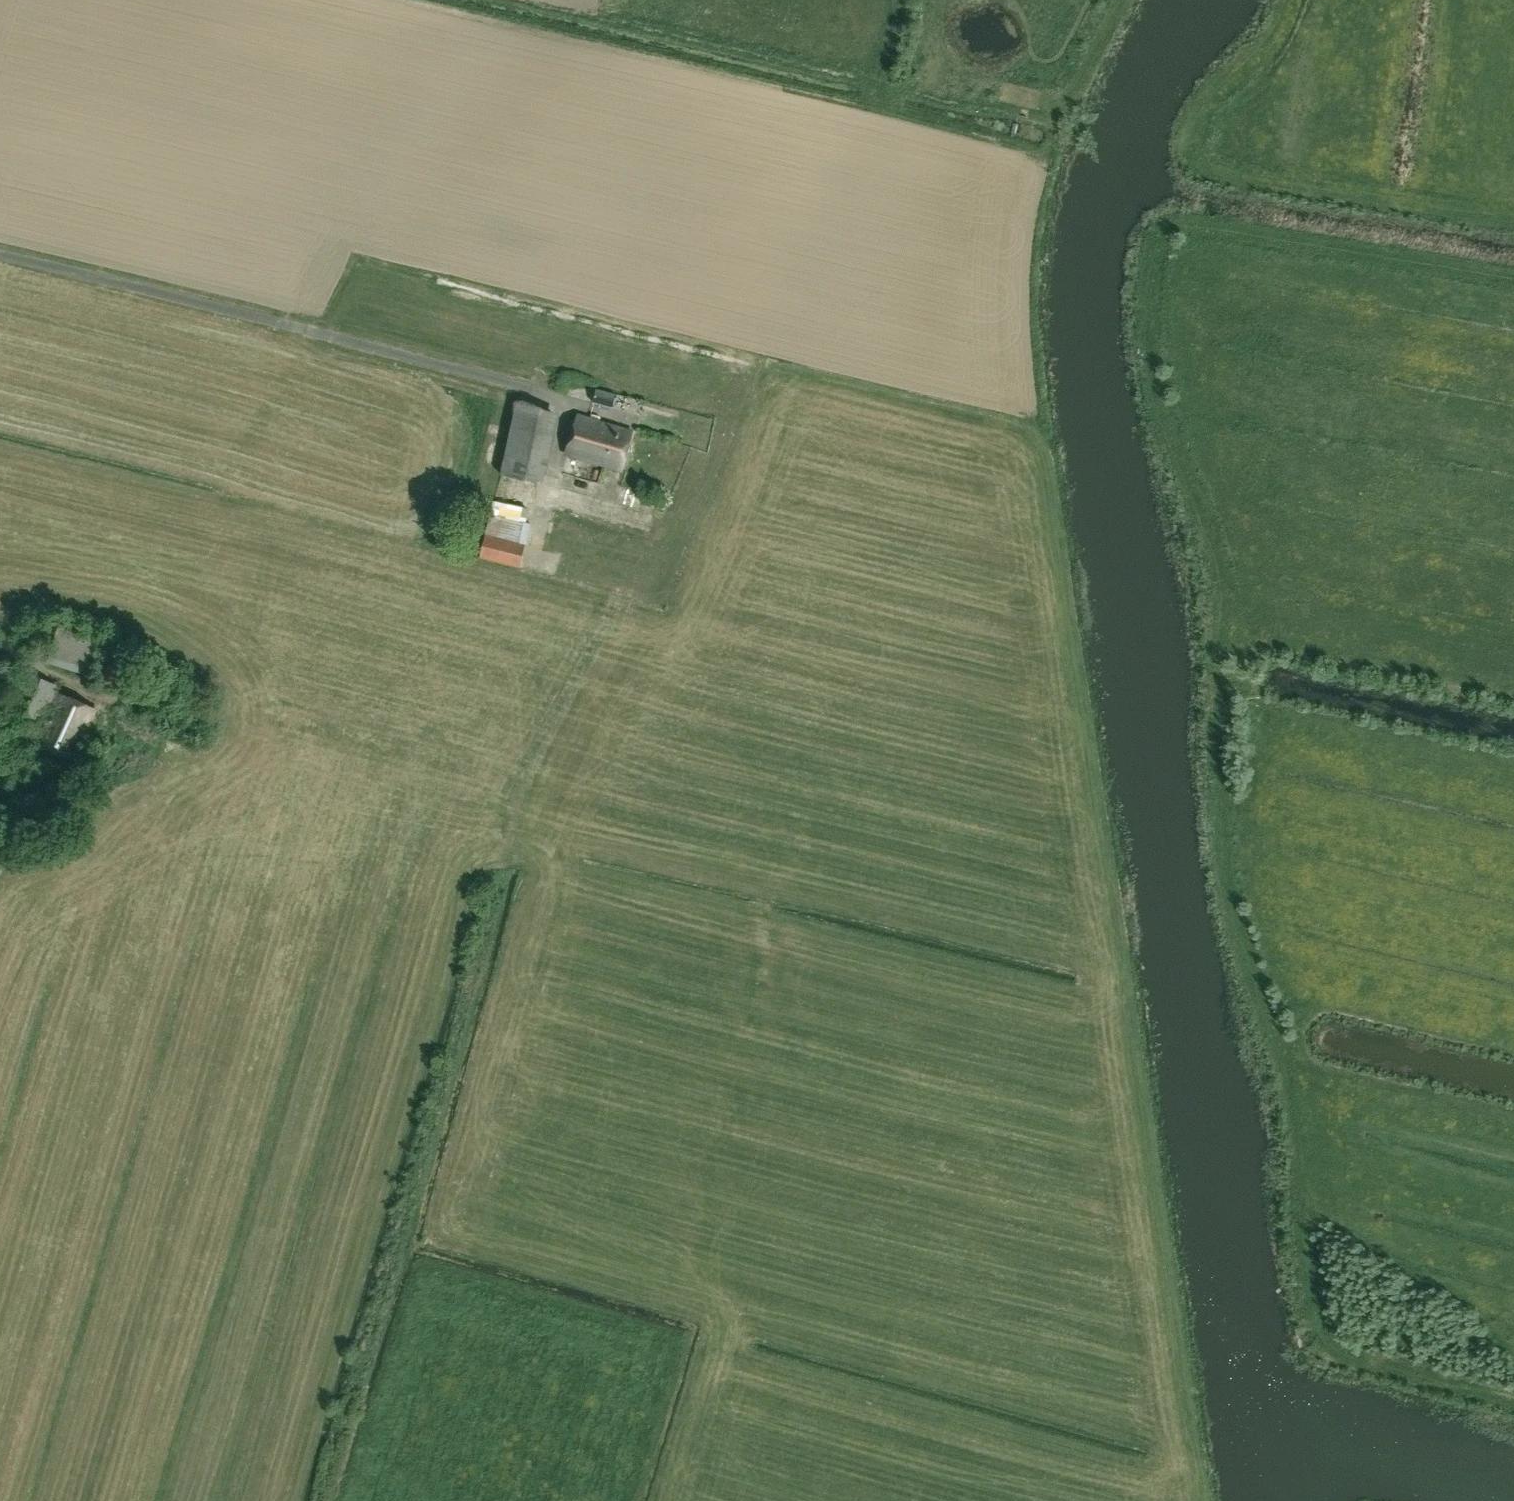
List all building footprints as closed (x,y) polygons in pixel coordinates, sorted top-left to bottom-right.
[(597,389),(593,404),(612,409),(616,395),(597,389)] [(517,403),(500,475),(543,486),(559,413),(517,403)] [(624,471),(635,432),(577,416),(566,455),(624,471)] [(479,558),(520,567),(525,544),(520,543),(524,522),(520,521),(523,508),(493,500),(479,558)] [(45,652),(82,665),(93,635),(56,621),(45,652)] [(25,671),(9,708),(42,723),(59,686),(25,671)] [(76,760),(98,711),(58,693),(36,742),(76,760)]
